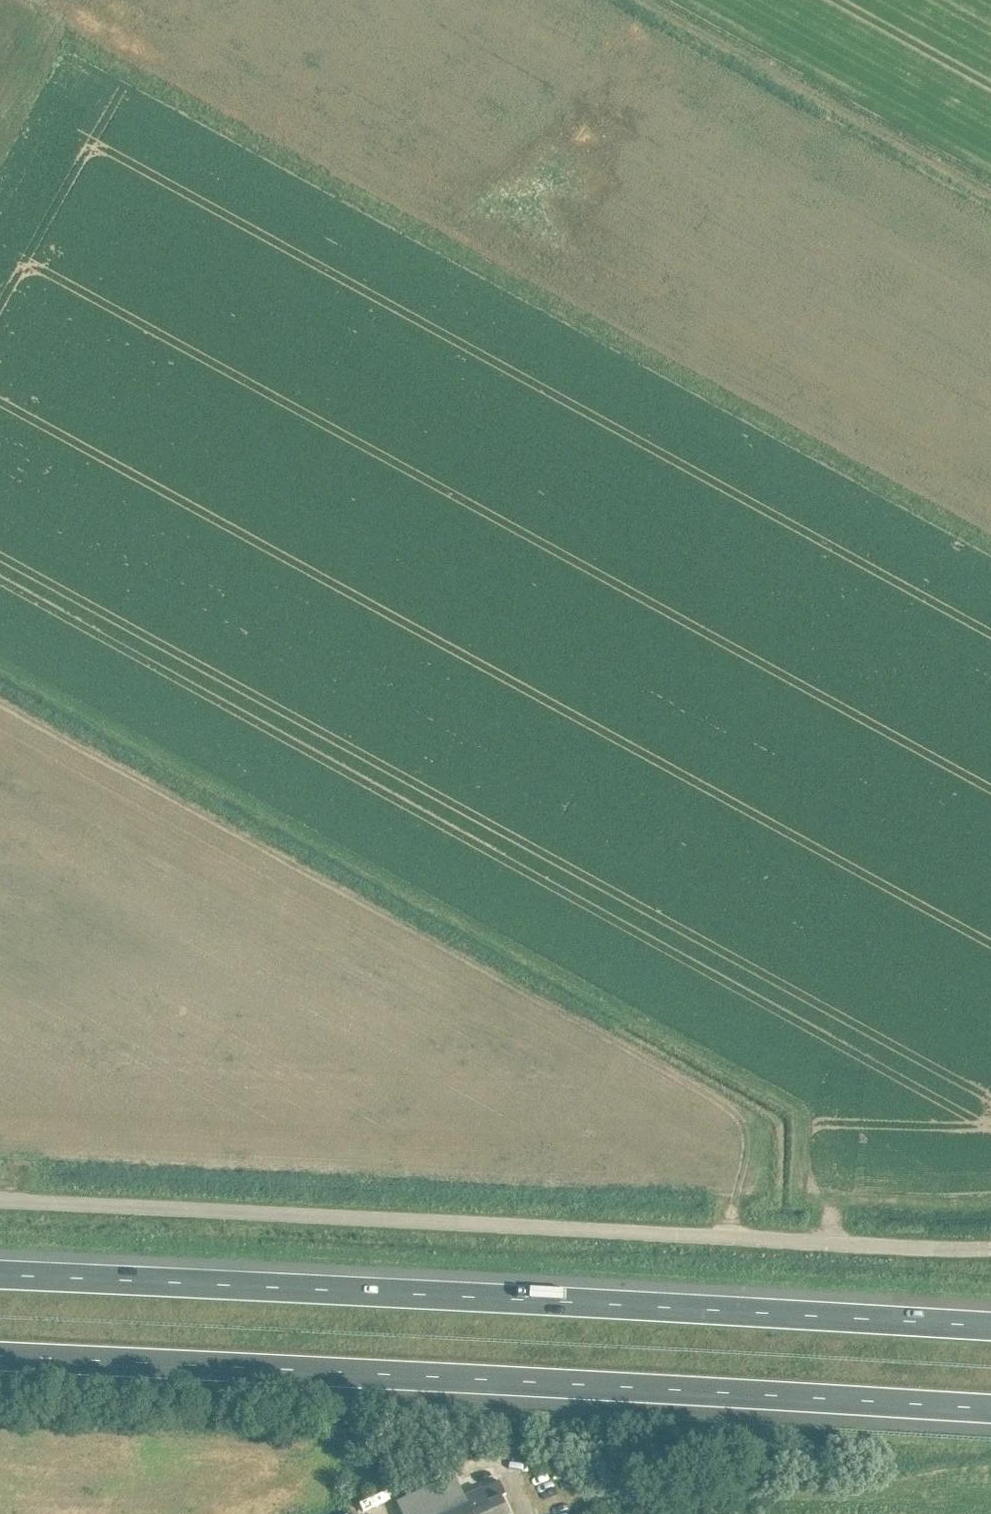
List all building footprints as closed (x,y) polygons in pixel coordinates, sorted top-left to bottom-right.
[(397,1503),(402,1513),(509,1513),(502,1498),(505,1496),(498,1481),(464,1497),(454,1477),(397,1503)]
